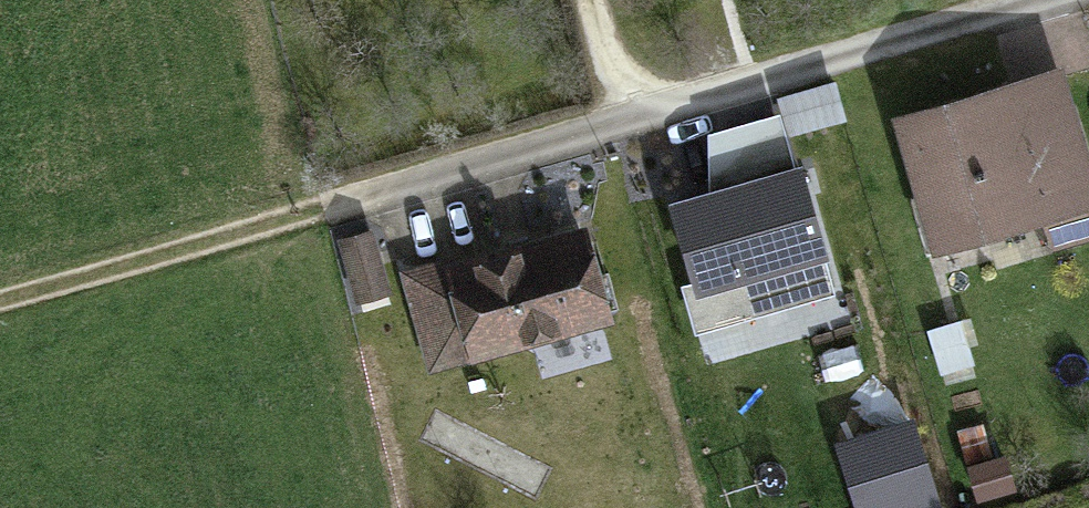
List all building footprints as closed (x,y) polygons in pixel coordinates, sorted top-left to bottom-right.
[(899,111),(934,239),(1050,208),(1062,252),(1088,244),(1088,166),(1062,68),(899,111)] [(797,175),(675,211),(699,294),(822,258),(797,175)] [(568,230),(399,274),(423,364),(591,320),(568,230)] [(381,249),(341,251),(343,290),(383,288),(381,249)]
